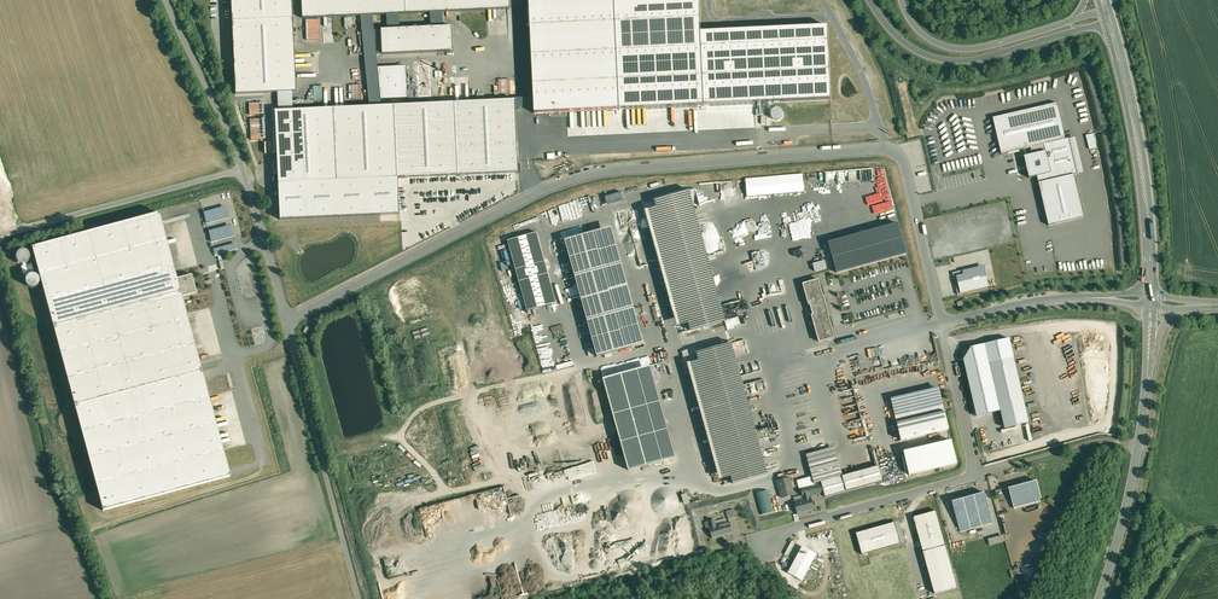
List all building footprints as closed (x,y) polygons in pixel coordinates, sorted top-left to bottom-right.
[(235,94),(296,91),(291,0),(231,0),(235,94)] [(302,18),(510,9),(510,0),(301,0),(302,18)] [(432,77),(418,78),(419,97),(434,96),(432,77)] [(322,85),(304,86),(305,99),(323,99),(322,85)] [(274,111),(279,220),(400,214),(398,178),(519,172),(516,100),(274,111)] [(1036,176),(1048,225),(1085,216),(1074,175),(1077,174),(1068,138),(1065,139),(1056,102),(993,118),(1002,155),(1024,150),(1028,166),(1031,178),(1036,176)] [(1085,135),(1089,149),(1097,147),(1093,133),(1085,135)] [(802,173),(745,178),(747,197),(804,192),(802,173)] [(725,321),(689,190),(654,200),(657,208),(645,211),(677,327),(688,324),(690,331),(725,321)] [(606,205),(624,201),(621,192),(604,196),(606,205)] [(225,206),(202,211),(205,223),(228,218),(225,206)] [(230,476),(181,297),(176,279),(159,213),(32,248),(103,511),(230,476)] [(898,222),(828,242),(837,273),(907,253),(898,222)] [(612,228),(565,241),(597,357),(644,344),(612,228)] [(538,232),(508,240),(526,310),(557,302),(538,232)] [(814,272),(827,268),(825,259),(812,263),(814,272)] [(959,295),(989,288),(984,268),(954,275),(959,295)] [(176,279),(181,297),(196,293),(191,274),(176,279)] [(818,279),(802,284),(808,305),(810,305),(812,315),(811,315),(819,342),(827,340),(834,338),(828,315),(829,315),(827,309),(824,296),(823,296),(818,279)] [(731,343),(696,353),(699,361),(688,364),(720,480),(731,477),(733,484),(768,474),(731,343)] [(901,365),(919,361),(916,345),(898,349),(901,365)] [(1014,358),(989,363),(1004,428),(1029,422),(1014,358)] [(649,366),(603,379),(629,471),(675,458),(649,366)] [(938,387),(891,399),(900,441),(948,430),(938,387)] [(951,440),(903,451),(909,475),(957,464),(951,440)] [(835,447),(806,455),(814,484),(843,476),(835,447)] [(789,478),(777,481),(782,498),(793,495),(789,478)] [(1036,481),(1009,488),(1014,509),(1041,501),(1036,481)] [(820,483),(801,487),(803,499),(810,497),(810,496),(822,493),(820,483)] [(504,487),(487,491),(488,496),(496,494),(498,499),(500,499),(501,503),(503,502),(506,514),(510,513),(504,487)] [(773,511),(768,490),(755,493),(761,514),(773,511)] [(984,492),(952,502),(960,532),(993,522),(984,492)] [(803,499),(794,502),(797,514),(814,510),(811,497),(810,497),(803,499)] [(733,509),(726,511),(728,519),(735,517),(733,509)] [(913,517),(934,593),(957,587),(935,511),(913,517)] [(729,522),(717,526),(715,520),(704,523),(706,529),(709,528),(712,538),(732,533),(729,522)] [(894,522),(856,533),(862,554),(901,543),(894,522)] [(989,545),(1004,541),(1002,535),(987,539),(989,545)] [(817,554),(802,546),(787,573),(802,581),(817,554)]
